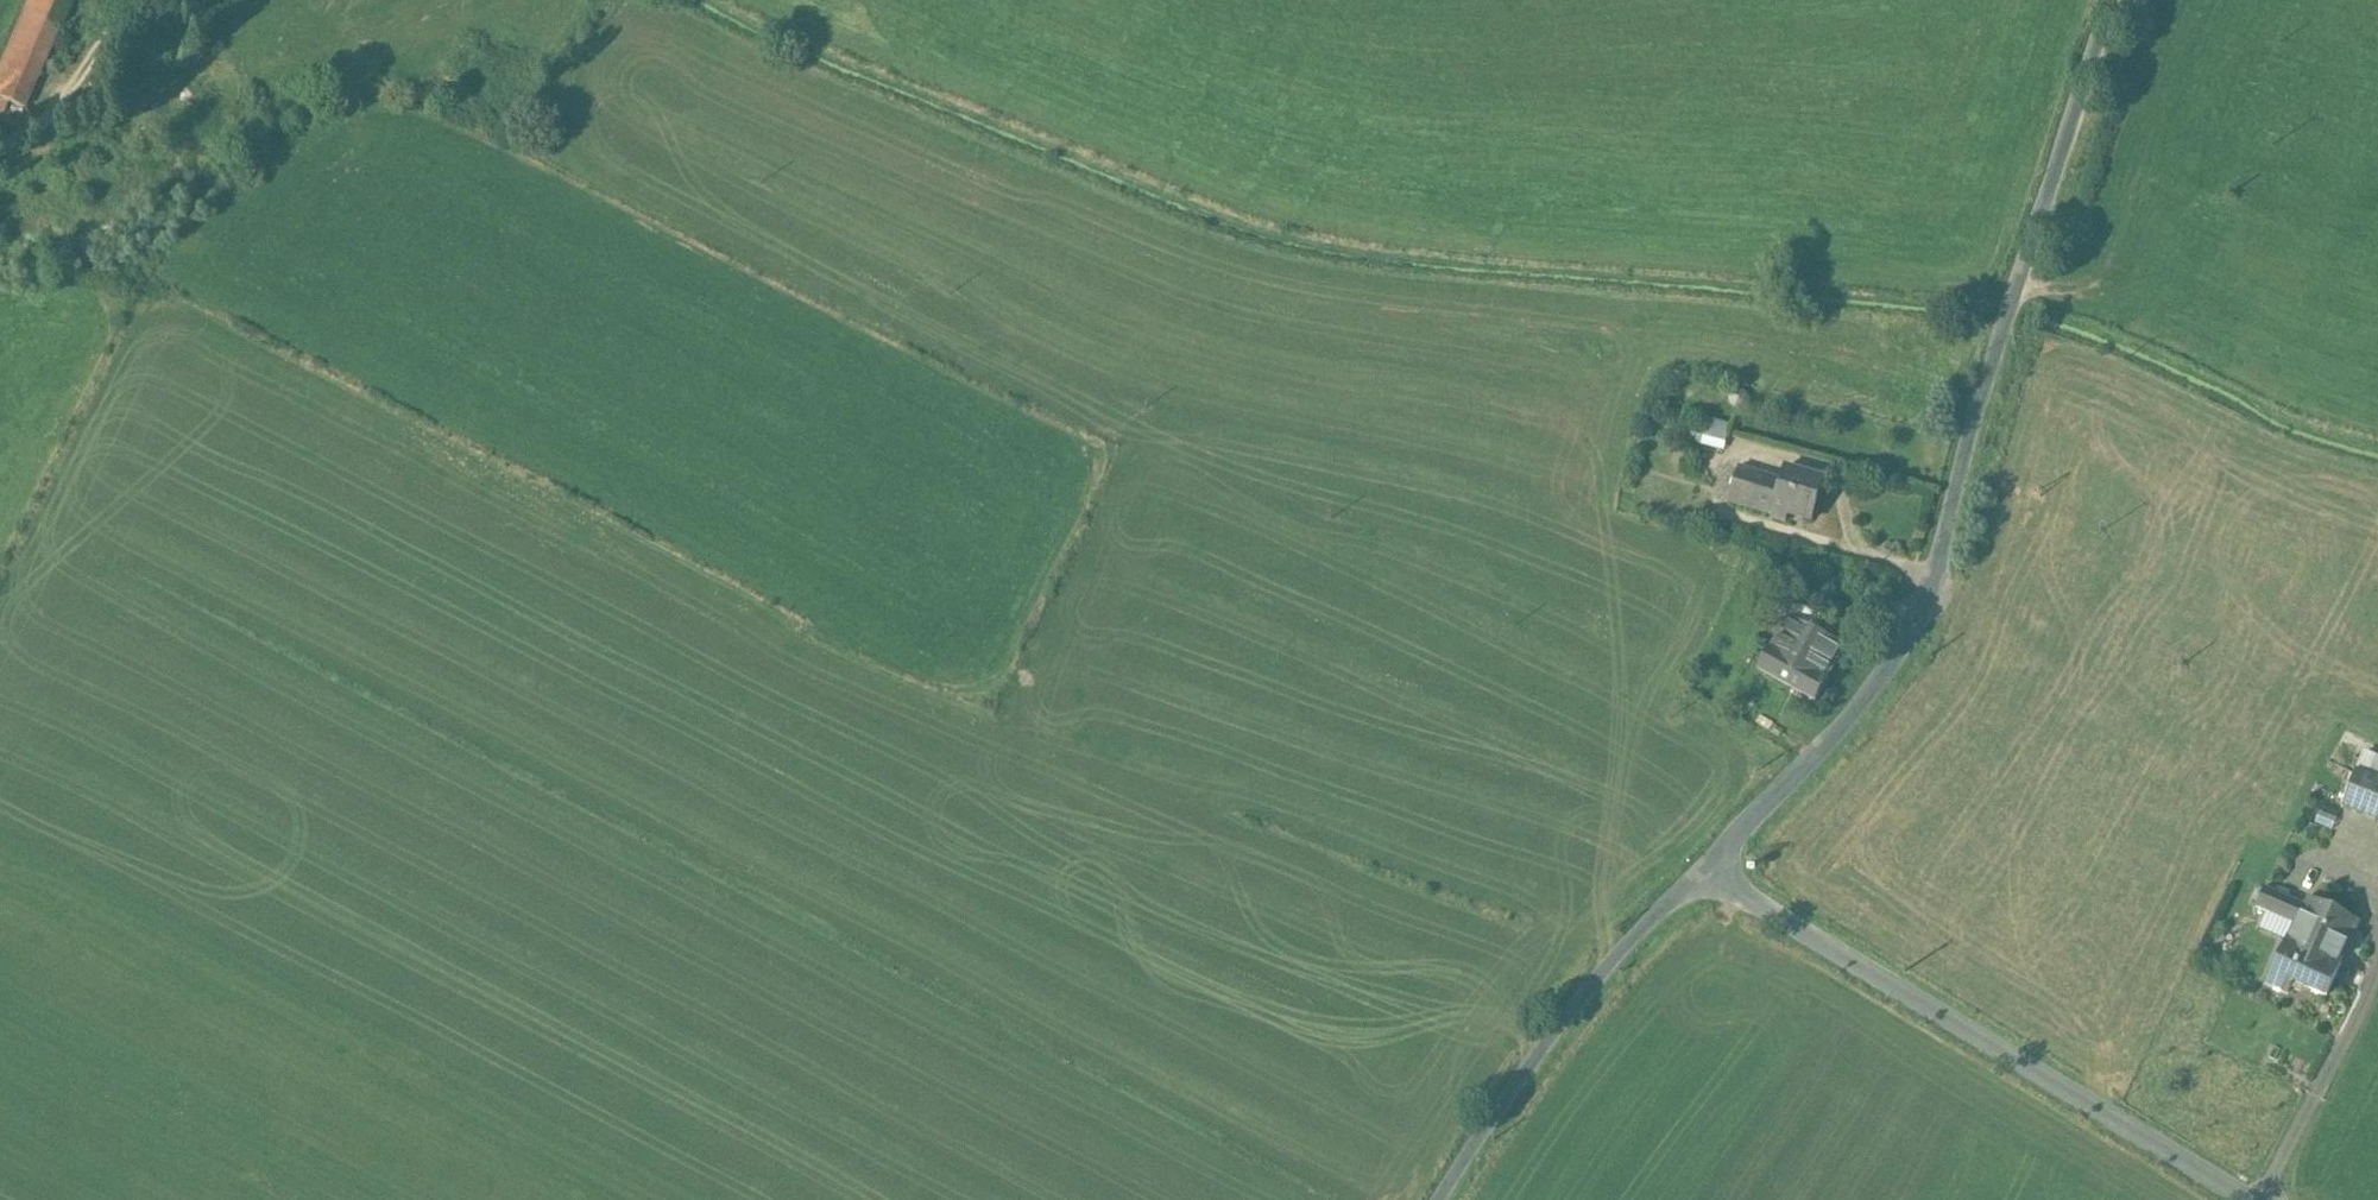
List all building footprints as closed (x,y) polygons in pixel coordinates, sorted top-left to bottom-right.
[(0,80),(0,114),(19,122),(67,0),(32,0),(0,80)] [(1702,443),(1725,450),(1732,423),(1709,417),(1702,443)] [(1759,474),(1739,468),(1729,504),(1749,510),(1759,474)] [(1824,480),(1786,468),(1782,481),(1759,474),(1749,510),(1772,516),(1772,519),(1786,523),(1788,515),(1812,522),(1824,480)] [(1830,638),(1795,619),(1765,674),(1819,703),(1853,640),(1834,630),(1830,638)] [(2364,755),(2357,772),(2377,780),(2377,760),(2364,755)] [(2357,772),(2343,808),(2377,821),(2377,780),(2357,772)] [(2305,906),(2265,888),(2256,908),(2296,926),(2300,917),(2305,906)] [(2360,921),(2309,898),(2305,906),(2300,917),(2351,940),(2360,921)] [(2351,940),(2300,917),(2296,926),(2290,940),(2288,939),(2267,985),(2288,994),(2294,982),(2327,997),(2342,963),(2341,962),(2351,940)]
